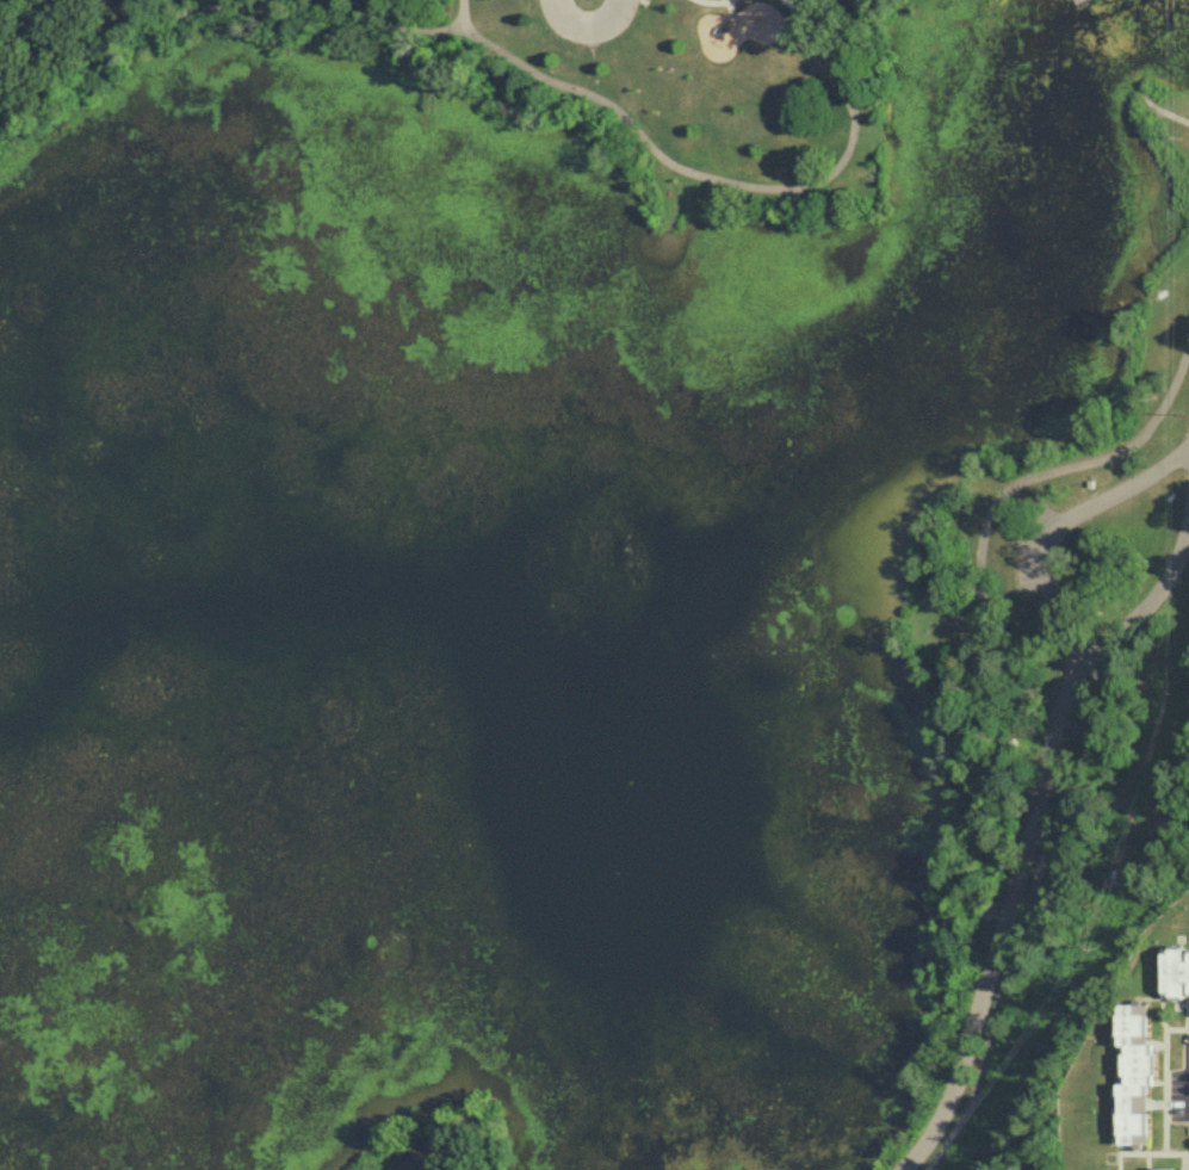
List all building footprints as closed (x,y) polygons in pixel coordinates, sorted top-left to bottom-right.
[(1187,995),(1187,981),(1188,981),(1188,949),(1188,947),(1165,947),(1165,995),(1187,995)] [(1149,1143),(1149,1083),(1156,1083),(1156,1043),(1150,1043),(1150,1004),(1121,1003),(1121,1044),(1125,1044),(1125,1074),(1129,1074),(1129,1083),(1122,1082),(1121,1143),(1149,1143)]
